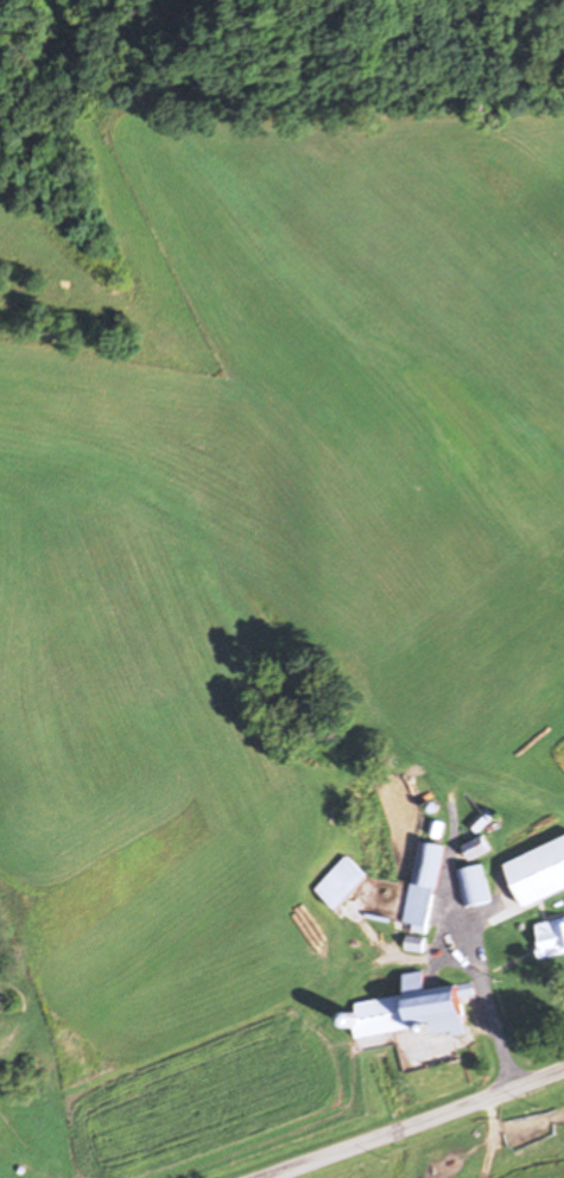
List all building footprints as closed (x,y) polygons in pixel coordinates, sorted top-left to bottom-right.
[(494,854),(490,839),(468,846),(472,860),(494,854)] [(527,908),(563,893),(563,841),(508,865),(527,908)] [(406,923),(433,928),(447,847),(420,843),(406,923)] [(317,891),(341,914),(373,880),(349,857),(317,891)] [(494,903),(482,867),(458,875),(470,911),(494,903)] [(563,955),(563,921),(539,924),(543,957),(563,955)] [(471,985),(431,991),(429,973),(408,976),(411,995),(359,1003),(361,1018),(357,1018),(360,1039),(437,1027),(438,1036),(467,1032),(465,1019),(476,1017),(471,985)]
